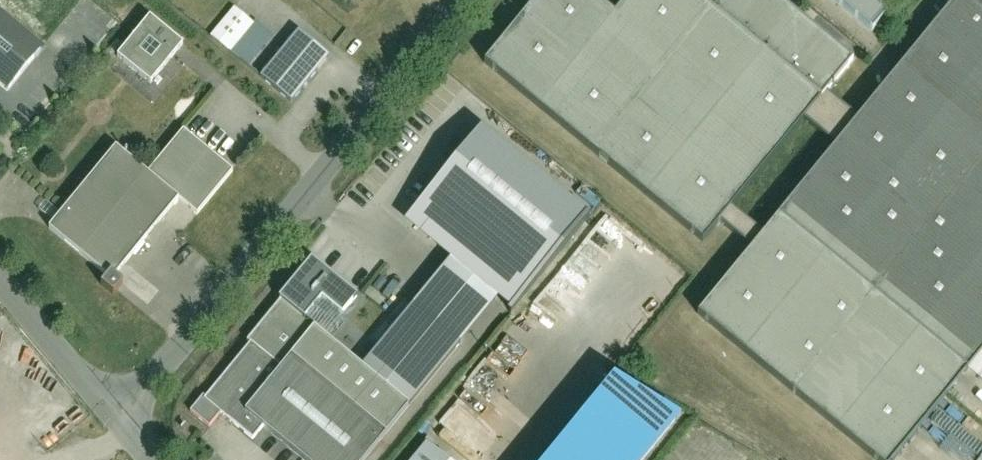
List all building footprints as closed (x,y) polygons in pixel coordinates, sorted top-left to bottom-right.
[(480,70),(702,245),(844,65),(762,0),(731,0),(718,16),(697,0),(627,0),(612,19),(588,0),(535,0),(480,70)] [(699,320),(871,459),(897,459),(981,356),(981,0),(937,0),(927,13),(941,25),(699,320)] [(866,36),(895,0),(821,0),(866,36)] [(251,67),(276,37),(239,5),(214,34),(251,67)] [(5,92),(38,53),(0,21),(0,88),(5,92)] [(184,48),(150,21),(119,59),(152,86),(184,48)] [(262,81),(293,106),(329,61),(298,36),(262,81)] [(836,96),(817,124),(842,142),(862,114),(836,96)] [(191,413),(209,427),(220,412),(253,439),(265,424),(311,459),(368,459),(498,296),(511,306),(592,205),(485,121),(404,222),(448,257),(363,365),(325,334),(360,290),(316,255),(191,413)] [(112,149),(45,227),(107,280),(102,287),(113,296),(124,284),(113,274),(173,204),(189,218),(224,176),(175,135),(141,174),(112,149)] [(739,212),(733,228),(747,233),(753,218),(739,212)] [(548,459),(650,459),(674,432),(614,382),(548,459)] [(411,459),(448,459),(425,442),(411,459)]
